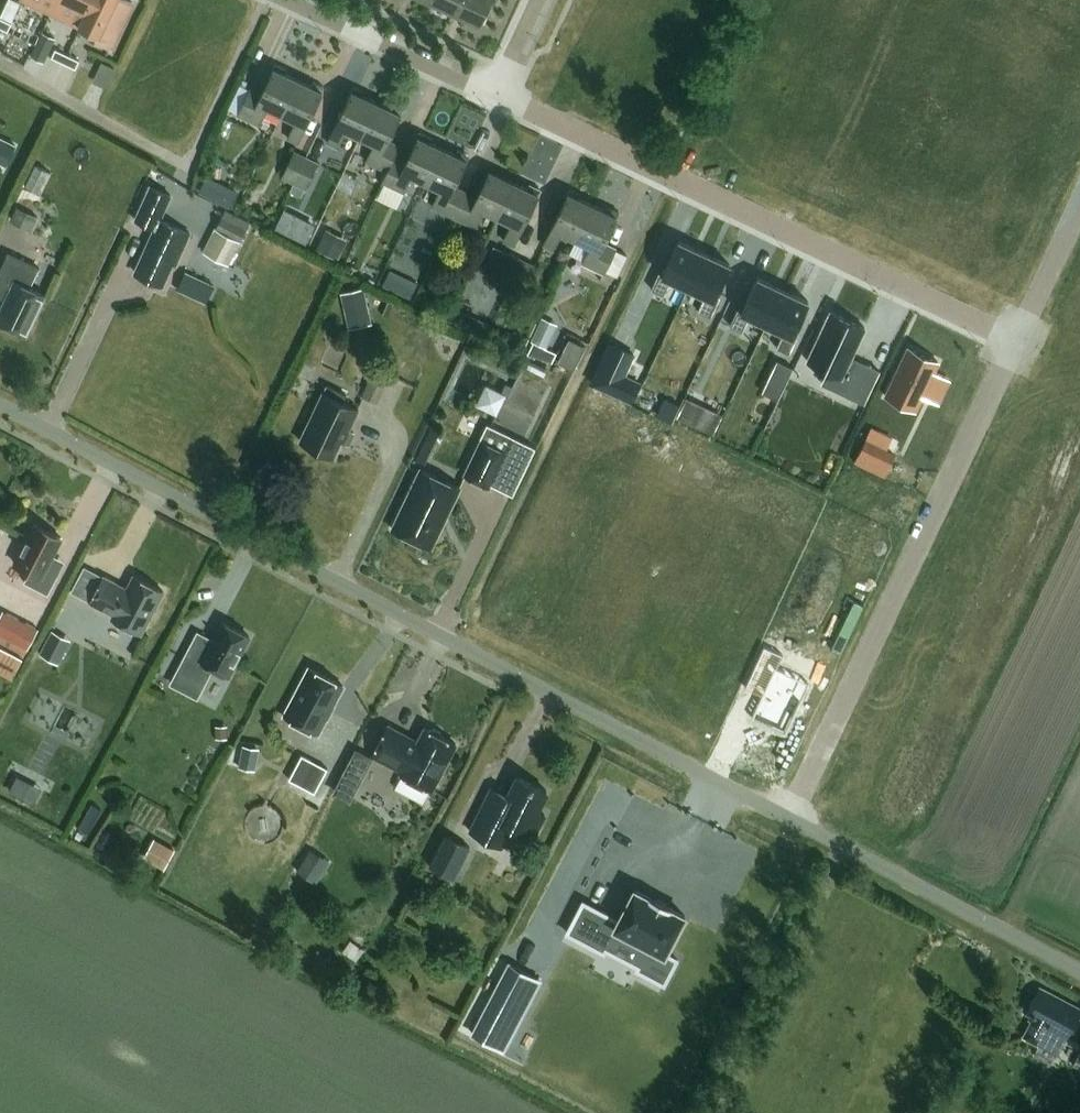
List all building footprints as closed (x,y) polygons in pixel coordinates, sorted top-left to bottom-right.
[(50,12),(56,0),(25,0),(50,12)] [(50,12),(80,26),(93,0),(56,0),(50,12)] [(80,26),(80,27),(91,33),(89,38),(111,48),(132,3),(126,0),(93,0),(80,26)] [(429,1),(454,13),(460,0),(429,0),(429,1)] [(454,13),(479,25),(491,0),(460,0),(454,13)] [(0,19),(0,29),(8,33),(12,24),(0,19)] [(43,33),(31,58),(43,63),(55,39),(43,33)] [(67,56),(55,50),(51,58),(63,64),(67,56)] [(79,61),(67,56),(63,64),(75,70),(79,61)] [(104,88),(114,69),(101,63),(92,82),(104,88)] [(281,116),(298,81),(284,74),(286,70),(275,65),(260,96),(249,91),(237,117),(258,127),(267,109),(281,116)] [(324,88),(314,83),(312,87),(298,81),(281,116),(294,123),(286,140),(297,146),(324,88)] [(360,138),(376,103),(362,97),(364,93),(354,88),(327,143),(338,148),(346,131),(360,138)] [(388,141),(403,111),(392,106),(390,110),(376,103),(360,138),(374,144),(366,161),(387,172),(394,159),(400,147),(388,141)] [(426,184),(443,149),(428,143),(430,139),(420,133),(405,164),(394,159),(387,172),(382,184),(404,194),(412,177),(426,184)] [(454,187),(469,157),(458,152),(456,156),(443,149),(426,184),(440,190),(432,207),(453,218),(465,193),(454,187)] [(294,152),(281,178),(294,184),(306,158),(294,152)] [(305,189),(317,163),(306,158),(294,184),(305,189)] [(39,194),(50,172),(36,166),(25,188),(39,194)] [(497,218),(514,183),(500,177),(502,173),(491,168),(477,198),(465,193),(453,218),(475,228),(483,211),(497,218)] [(540,191),(530,186),(528,190),(514,183),(497,218),(511,224),(503,241),(514,246),(540,191)] [(154,230),(141,259),(143,260),(137,275),(160,286),(168,269),(169,270),(172,264),(176,266),(190,234),(160,221),(171,196),(150,187),(135,221),(154,230)] [(576,240),(592,206),(578,199),(580,195),(570,190),(543,246),(554,251),(562,233),(576,240)] [(31,232),(38,218),(16,206),(9,220),(31,232)] [(604,244),(619,213),(608,208),(606,212),(592,206),(576,240),(590,247),(582,264),(604,274),(616,249),(604,244)] [(292,232),(297,220),(280,212),(275,225),(292,232)] [(246,230),(221,218),(216,229),(240,241),(246,230)] [(339,261),(349,241),(327,230),(317,250),(339,261)] [(663,274),(655,292),(667,297),(674,282),(692,290),(708,255),(682,243),(667,276),(663,274)] [(8,254),(0,271),(0,286),(10,291),(0,311),(0,323),(26,336),(45,296),(29,288),(39,268),(8,254)] [(510,285),(523,259),(511,254),(499,280),(510,285)] [(708,255),(692,290),(709,298),(702,313),(714,319),(722,302),(718,300),(733,267),(708,255)] [(510,285),(523,291),(535,265),(523,259),(510,285)] [(409,299),(417,284),(389,271),(382,286),(409,299)] [(740,310),(731,327),(744,333),(751,318),(768,326),(784,291),(759,279),(744,312),(740,310)] [(341,295),(345,313),(369,307),(364,289),(341,295)] [(784,291),(768,326),(785,334),(778,349),(790,355),(799,337),(795,335),(810,303),(784,291)] [(807,362),(828,372),(822,384),(864,404),(879,371),(851,358),(865,328),(831,312),(807,362)] [(551,337),(536,330),(530,342),(546,349),(551,337)] [(558,366),(574,374),(585,351),(569,343),(558,366)] [(595,386),(632,403),(640,385),(624,377),(634,355),(613,346),(595,386)] [(910,349),(887,398),(915,412),(922,397),(933,373),(938,363),(910,349)] [(541,378),(546,368),(523,357),(518,367),(541,378)] [(793,369),(777,361),(762,393),(778,400),(793,369)] [(375,367),(361,396),(376,403),(390,374),(375,367)] [(487,382),(478,404),(501,413),(509,391),(487,382)] [(299,441),(333,456),(341,440),(342,441),(357,408),(341,401),(345,393),(324,384),(299,441)] [(693,426),(701,411),(686,404),(679,419),(693,426)] [(432,430),(417,462),(425,466),(440,434),(432,430)] [(481,439),(464,476),(491,489),(509,452),(481,439)] [(432,548),(460,488),(420,469),(391,529),(432,548)] [(49,564),(62,539),(35,525),(14,564),(30,572),(24,583),(48,595),(61,570),(49,564)] [(141,634),(163,592),(133,576),(127,589),(104,577),(90,603),(113,615),(111,619),(141,634)] [(2,611),(0,616),(0,646),(23,658),(27,650),(38,629),(2,611)] [(228,676),(249,637),(222,623),(209,648),(193,640),(178,669),(205,684),(213,668),(228,676)] [(58,645),(63,635),(53,630),(41,654),(60,664),(68,650),(58,645)] [(23,658),(0,646),(0,672),(12,678),(23,658)] [(784,733),(808,683),(776,668),(782,655),(764,646),(747,681),(744,687),(745,688),(760,695),(750,717),(784,733)] [(317,734),(343,686),(310,668),(284,717),(317,734)] [(215,739),(227,739),(227,726),(215,727),(215,739)] [(429,731),(425,729),(418,742),(388,726),(373,756),(402,772),(401,775),(432,791),(456,745),(442,738),(440,732),(434,729),(429,731)] [(336,793),(355,799),(370,752),(352,746),(336,793)] [(259,750),(244,747),(240,769),(255,772),(259,750)] [(302,787),(315,762),(301,756),(289,780),(302,787)] [(34,805),(42,789),(17,777),(9,793),(34,805)] [(512,827),(534,838),(545,816),(544,815),(542,819),(535,816),(547,792),(517,777),(506,796),(491,789),(470,832),(501,848),(512,827)] [(94,822),(103,805),(96,801),(87,818),(94,822)] [(469,848),(445,835),(429,867),(453,879),(469,848)] [(154,836),(146,852),(166,861),(174,845),(154,836)] [(315,884),(330,862),(311,850),(296,872),(315,884)] [(584,902),(568,933),(605,952),(617,929),(650,946),(638,970),(665,984),(678,959),(666,953),(686,916),(635,890),(619,920),(584,902)] [(356,961),(364,949),(350,940),(342,953),(356,961)] [(503,1050),(540,980),(509,963),(472,1033),(503,1050)] [(1067,1039),(1079,1015),(1079,1010),(1044,991),(1042,996),(1037,994),(1027,1013),(1031,1015),(1029,1019),(1032,1021),(1023,1038),(1040,1046),(1049,1030),(1067,1039)]
